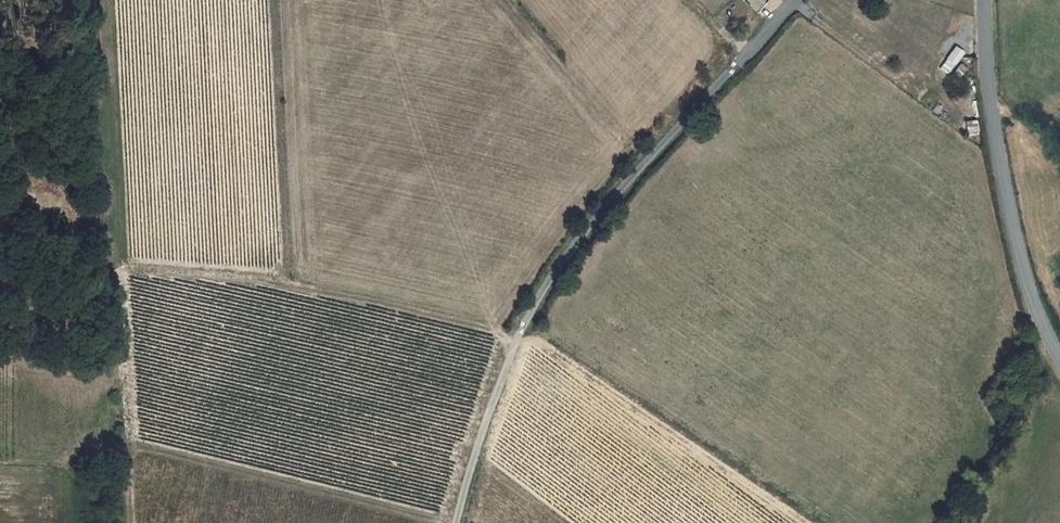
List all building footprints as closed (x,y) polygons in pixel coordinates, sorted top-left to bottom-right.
[(741,0),(735,0),(728,8),(741,20),(751,9),(741,0)] [(954,65),(963,52),(956,47),(946,60),(954,65)] [(948,73),(954,66),(946,60),(941,68),(948,73)] [(1056,123),(1046,116),(1041,123),(1051,130),(1056,123)] [(978,134),(976,121),(966,122),(968,135),(978,134)]
